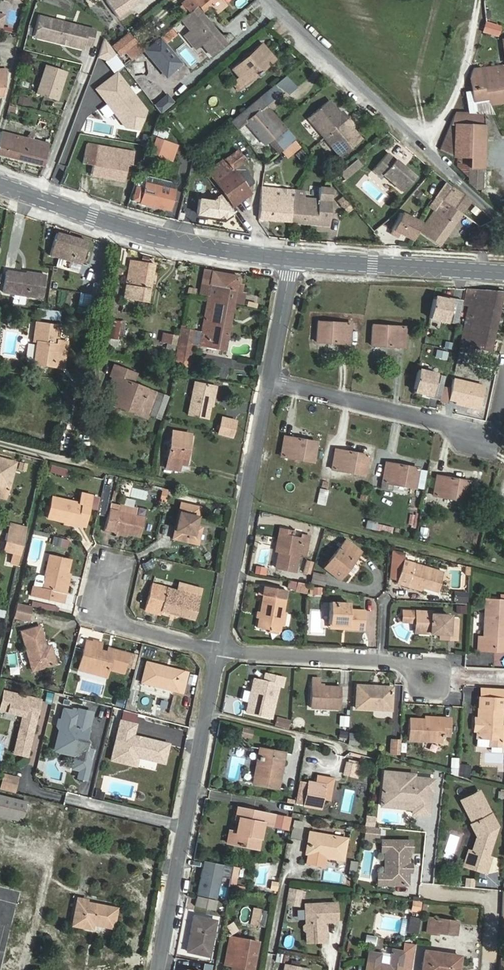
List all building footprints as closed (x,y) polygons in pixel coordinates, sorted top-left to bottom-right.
[(118,16),(139,1),(139,0),(107,0),(118,16)] [(217,0),(186,0),(179,6),(186,14),(187,13),(188,14),(199,5),(203,10),(204,11),(217,0)] [(208,38),(217,31),(200,12),(203,10),(199,5),(188,14),(182,19),(191,30),(202,43),(208,38)] [(40,17),(37,31),(47,33),(45,41),(83,50),(85,46),(92,47),(96,31),(40,17)] [(496,34),(498,25),(486,22),(483,31),(496,34)] [(247,24),(234,35),(241,43),(254,33),(247,24)] [(202,43),(191,30),(185,36),(195,48),(202,43)] [(47,33),(37,31),(35,38),(45,41),(47,33)] [(130,59),(141,50),(127,32),(111,46),(115,53),(118,56),(123,52),(130,59)] [(106,60),(115,53),(111,46),(104,37),(98,56),(106,60)] [(239,90),(275,59),(262,44),(232,70),(239,77),(233,83),(239,90)] [(160,78),(169,89),(188,73),(179,62),(160,78)] [(46,65),(37,93),(57,100),(66,72),(46,65)] [(474,68),(469,78),(472,91),(466,92),(469,113),(475,113),(474,102),(503,97),(503,65),(474,68)] [(96,89),(126,127),(138,129),(145,111),(117,74),(96,89)] [(295,138),(281,122),(267,106),(293,84),(285,76),(231,122),(237,130),(245,123),(264,146),(268,143),(277,154),(281,151),(295,138)] [(328,100),(307,118),(323,137),(339,157),(360,139),(350,126),(352,125),(346,118),(341,111),(339,113),(328,100)] [(456,112),(440,149),(452,156),(457,157),(469,157),(469,178),(468,183),(475,190),(482,189),(485,131),(488,131),(489,130),(490,126),(490,123),(489,119),(485,113),(475,113),(469,113),(456,112)] [(29,138),(2,131),(0,137),(0,155),(43,166),(49,143),(33,139),(35,135),(30,134),(29,138)] [(287,159),(302,146),(295,138),(281,151),(287,159)] [(156,139),(152,150),(171,157),(175,146),(162,141),(156,139)] [(127,149),(127,150),(87,143),(84,164),(93,165),(92,174),(125,179),(127,163),(132,164),(135,150),(127,149)] [(246,187),(254,182),(240,163),(244,160),(236,150),(208,171),(234,206),(250,193),(246,187)] [(415,177),(387,153),(372,172),(380,178),(382,175),(402,192),(415,177)] [(469,178),(469,157),(457,157),(457,166),(469,178)] [(359,163),(355,159),(338,173),(343,180),(355,170),(353,168),(359,163)] [(170,211),(176,188),(152,182),(153,176),(146,175),(143,188),(135,186),(132,200),(139,202),(139,203),(170,211)] [(439,246),(471,200),(452,186),(446,183),(429,207),(434,211),(419,232),(439,246)] [(294,207),(295,196),(273,194),(273,187),(261,186),(259,218),(291,221),(291,207),(294,207)] [(328,226),(333,188),(320,187),(319,198),(295,196),(294,207),(291,207),(291,221),(291,222),(328,226)] [(220,194),(213,202),(199,199),(197,213),(198,214),(217,217),(222,213),(226,218),(234,212),(220,194)] [(345,201),(341,204),(347,212),(351,208),(345,201)] [(400,233),(412,239),(421,222),(401,212),(391,233),(398,237),(400,233)] [(57,232),(50,256),(81,264),(88,241),(57,232)] [(149,303),(155,264),(130,260),(123,299),(149,303)] [(242,277),(205,270),(201,294),(209,295),(202,334),(196,333),(194,345),(227,351),(236,304),(248,306),(250,293),(244,292),(245,285),(241,284),(242,277)] [(25,275),(7,272),(4,293),(42,299),(46,276),(26,273),(25,275)] [(491,352),(503,291),(484,290),(484,292),(467,289),(463,305),(468,305),(459,346),(466,348),(466,346),(491,352)] [(87,307),(89,294),(82,293),(80,306),(87,307)] [(452,301),(434,297),(429,319),(451,324),(453,315),(449,314),(452,301)] [(457,325),(462,304),(452,302),(449,314),(453,315),(451,324),(457,325)] [(61,312),(38,310),(37,318),(60,320),(61,312)] [(111,321),(110,345),(122,346),(124,322),(111,321)] [(350,344),(351,324),(318,322),(317,341),(350,344)] [(34,342),(37,342),(34,364),(64,368),(65,355),(57,354),(57,345),(58,341),(60,326),(37,323),(34,342)] [(405,347),(405,327),(373,325),(372,345),(405,347)] [(196,333),(180,329),(175,364),(189,366),(194,345),(196,333)] [(176,344),(178,336),(167,334),(165,342),(176,344)] [(67,342),(58,341),(57,345),(57,354),(65,355),(67,342)] [(437,349),(435,358),(447,360),(449,352),(437,349)] [(107,392),(115,395),(112,404),(137,414),(140,405),(162,414),(168,397),(146,389),(132,384),(136,374),(116,367),(107,392)] [(440,374),(418,370),(414,391),(431,395),(434,382),(438,383),(440,374)] [(434,382),(432,394),(440,396),(445,375),(440,374),(438,383),(434,382)] [(215,385),(195,381),(188,415),(208,419),(215,385)] [(460,391),(442,387),(439,401),(457,405),(460,391)] [(231,437),(235,422),(221,419),(217,434),(231,437)] [(59,452),(68,453),(73,429),(64,428),(59,452)] [(191,434),(173,431),(166,468),(179,471),(180,464),(186,465),(191,434)] [(314,462),(317,442),(284,436),(281,456),(314,462)] [(364,475),(368,455),(335,449),(332,469),(364,475)] [(7,492),(15,463),(0,459),(0,490),(7,492)] [(386,463),(383,482),(381,489),(392,490),(394,484),(415,488),(419,469),(386,463)] [(66,477),(69,468),(52,464),(49,473),(66,477)] [(466,501),(470,482),(437,476),(433,495),(466,501)] [(320,488),(316,504),(325,506),(329,490),(320,488)] [(160,502),(166,504),(168,491),(162,490),(160,502)] [(80,503),(53,497),(48,518),(85,526),(92,496),(82,494),(80,503)] [(118,511),(120,506),(111,504),(104,532),(113,534),(113,531),(140,537),(144,517),(135,515),(118,511)] [(136,510),(136,508),(121,504),(120,506),(118,511),(135,515),(136,510)] [(196,526),(200,508),(181,504),(173,539),(198,544),(202,528),(196,526)] [(391,533),(393,526),(367,521),(365,529),(391,533)] [(11,524),(7,542),(22,546),(26,528),(11,524)] [(425,539),(428,528),(421,527),(418,537),(425,539)] [(302,535),(302,538),(282,535),(276,567),(296,571),(299,554),(306,555),(309,536),(302,535)] [(62,538),(53,536),(51,544),(60,546),(62,538)] [(361,552),(346,540),(324,568),(339,579),(361,552)] [(20,555),(22,546),(7,542),(5,551),(20,555)] [(44,577),(41,588),(33,586),(30,597),(62,604),(72,560),(49,554),(44,577)] [(311,575),(314,562),(307,560),(304,573),(311,575)] [(444,572),(414,563),(404,560),(396,583),(407,587),(419,590),(420,587),(438,592),(444,572)] [(314,572),(311,582),(324,585),(326,575),(314,572)] [(41,588),(44,577),(35,575),(33,586),(41,588)] [(308,584),(297,582),(296,592),(307,594),(308,584)] [(166,588),(152,584),(144,611),(160,615),(161,611),(194,620),(202,589),(180,583),(177,591),(166,588)] [(287,590),(260,585),(258,595),(262,595),(256,628),(280,632),(287,590)] [(467,592),(456,592),(456,600),(466,601),(467,592)] [(499,637),(503,637),(503,601),(488,600),(487,617),(485,617),(483,636),(479,636),(478,650),(499,651),(499,637)] [(31,607),(16,603),(13,619),(27,622),(31,607)] [(329,603),(329,625),(348,626),(348,629),(364,630),(365,610),(349,610),(349,603),(329,603)] [(457,614),(467,614),(467,605),(457,604),(457,614)] [(416,611),(404,611),(403,620),(416,621),(415,631),(430,631),(430,634),(449,635),(449,639),(457,640),(458,619),(450,618),(450,615),(432,614),(432,612),(416,611)] [(40,626),(22,632),(32,670),(56,664),(51,645),(46,646),(40,626)] [(106,677),(108,669),(123,673),(128,653),(115,650),(114,654),(100,650),(102,642),(94,640),(93,643),(87,641),(80,670),(106,677)] [(188,672),(179,670),(178,673),(164,669),(165,666),(147,662),(141,683),(183,693),(188,672)] [(265,674),(263,681),(254,679),(246,712),(272,718),(279,686),(283,686),(284,678),(265,674)] [(312,677),(310,708),(340,709),(341,687),(321,686),(321,678),(312,677)] [(393,687),(357,686),(356,708),(391,710),(393,687)] [(480,688),(479,698),(503,699),(503,689),(480,688)] [(4,692),(0,709),(0,710),(23,715),(15,750),(17,754),(27,756),(37,713),(33,709),(35,699),(4,692)] [(483,725),(477,730),(476,747),(490,748),(490,746),(502,746),(503,726),(502,726),(503,699),(479,698),(478,719),(483,725)] [(92,713),(77,710),(62,706),(59,720),(57,726),(60,730),(57,741),(65,743),(64,747),(67,752),(72,754),(75,758),(72,768),(79,770),(77,778),(85,780),(92,750),(86,748),(88,742),(86,740),(80,739),(82,730),(88,732),(92,713)] [(409,718),(408,741),(443,743),(443,736),(451,736),(452,718),(444,717),(444,720),(409,718)] [(288,729),(290,722),(277,718),(275,726),(288,729)] [(478,719),(475,719),(474,729),(477,730),(483,725),(478,719)] [(135,724),(120,721),(111,760),(129,764),(131,755),(138,757),(164,763),(169,743),(133,735),(135,724)] [(65,743),(57,741),(55,750),(67,752),(64,747),(65,743)] [(391,754),(400,755),(401,741),(392,741),(391,754)] [(284,753),(260,748),(254,784),(278,788),(284,753)] [(138,757),(131,755),(129,764),(136,766),(138,757)] [(357,764),(345,763),(343,775),(356,776),(357,764)] [(460,768),(460,776),(470,777),(470,768),(460,768)] [(414,775),(385,773),(382,800),(405,802),(405,806),(414,807),(414,811),(413,815),(429,816),(431,793),(433,793),(434,782),(414,780),(414,775)] [(7,775),(4,789),(16,792),(19,778),(7,775)] [(304,806),(319,808),(321,800),(330,801),(333,779),(316,776),(314,785),(308,784),(304,806)] [(308,784),(299,782),(294,804),(304,806),(308,784)] [(104,793),(97,791),(95,797),(102,799),(104,793)] [(479,791),(462,800),(473,823),(471,824),(478,836),(472,852),(476,853),(471,867),(486,872),(491,857),(487,856),(497,826),(479,791)] [(0,795),(0,817),(22,822),(27,802),(0,795)] [(405,802),(382,800),(382,808),(414,811),(414,807),(405,806),(405,802)] [(275,815),(237,808),(233,830),(236,830),(233,844),(258,849),(263,825),(273,826),(275,815)] [(374,818),(367,817),(366,826),(373,827),(374,818)] [(292,838),(300,839),(303,824),(295,823),(292,838)] [(373,827),(366,826),(364,839),(372,840),(372,837),(378,837),(379,828),(373,827)] [(346,839),(310,832),(306,853),(310,854),(308,864),(323,866),(325,856),(343,859),(346,839)] [(413,842),(383,842),(382,852),(386,852),(386,875),(387,876),(387,885),(409,885),(409,872),(407,872),(407,866),(409,866),(409,853),(412,853),(413,842)] [(464,865),(471,867),(476,853),(472,852),(469,850),(464,865)] [(241,867),(204,860),(197,896),(218,900),(223,876),(232,877),(230,888),(237,890),(241,867)] [(357,862),(351,861),(349,873),(355,874),(357,862)] [(386,875),(378,875),(378,885),(387,885),(387,876),(386,875)] [(272,882),(270,894),(277,896),(279,883),(272,882)] [(301,891),(290,890),(287,903),(299,905),(301,891)] [(198,897),(196,906),(216,910),(218,901),(198,897)] [(113,928),(117,908),(87,903),(87,900),(78,898),(72,926),(92,929),(93,925),(113,928)] [(411,912),(419,913),(421,903),(413,902),(411,912)] [(305,905),(307,943),(325,942),(324,923),(337,922),(336,904),(305,905)] [(258,926),(261,909),(254,908),(250,924),(258,926)] [(268,911),(261,909),(258,926),(265,927),(268,911)] [(210,957),(218,916),(195,912),(187,952),(210,957)] [(427,933),(435,934),(436,932),(457,935),(458,922),(429,918),(427,933)] [(231,936),(228,949),(225,965),(233,966),(254,969),(257,955),(259,942),(231,936)] [(400,969),(410,969),(414,946),(405,944),(404,952),(400,969)] [(404,952),(393,951),(392,956),(370,952),(366,969),(400,969),(404,952)] [(461,957),(426,952),(423,969),(459,969),(461,957)]
